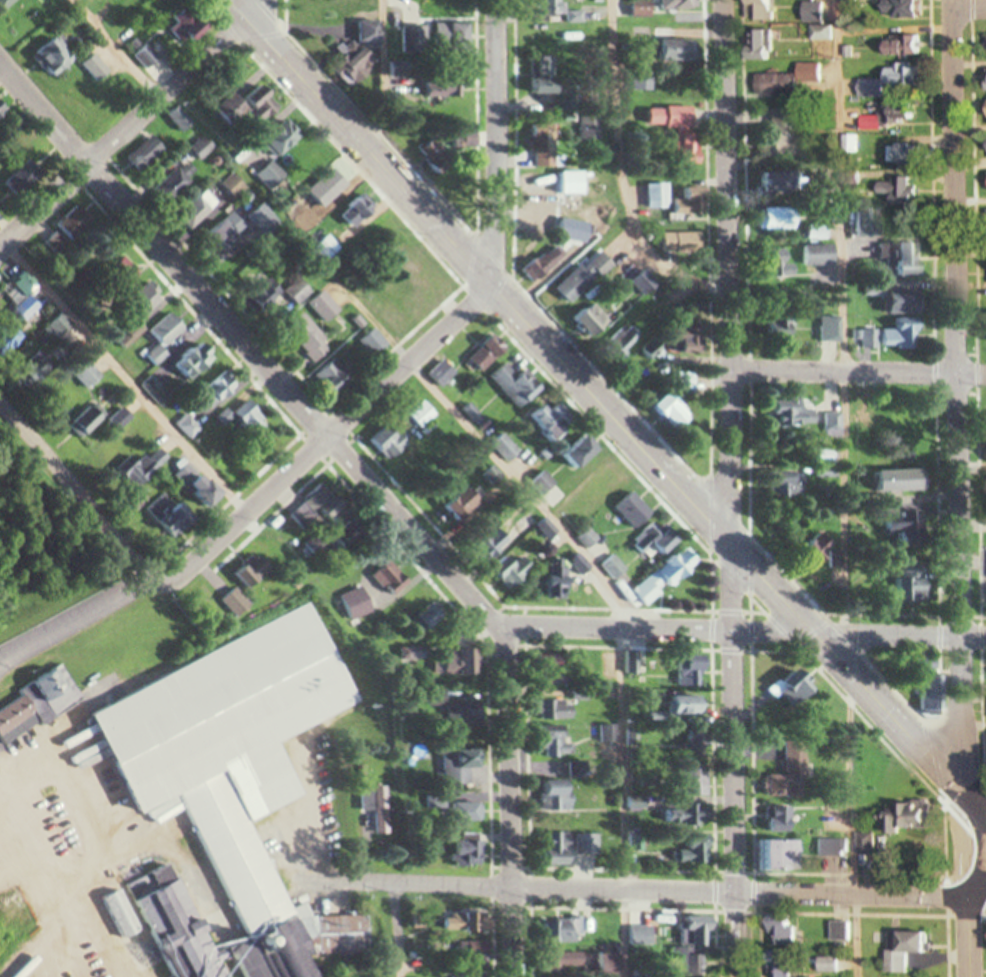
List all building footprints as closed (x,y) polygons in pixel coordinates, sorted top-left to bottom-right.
[(3,8),(18,0),(0,0),(0,2),(3,8)] [(563,0),(541,0),(540,15),(561,18),(563,0)] [(662,9),(697,9),(697,0),(662,0),(662,9)] [(750,21),(777,21),(777,0),(750,0),(750,21)] [(168,29),(184,47),(210,24),(194,6),(168,29)] [(814,41),(834,41),(834,26),(814,26),(814,41)] [(893,57),(922,57),(922,34),(893,34),(893,57)] [(74,61),(57,38),(35,54),(52,77),(74,61)] [(659,40),(659,62),(695,62),(695,40),(659,40)] [(110,74),(96,55),(84,64),(98,83),(110,74)] [(799,74),(759,74),(759,95),(799,95),(799,82),(824,82),(824,63),(799,63),(799,74)] [(920,89),(920,64),(887,64),(887,89),(920,89)] [(11,110),(0,99),(0,121),(11,110)] [(882,105),(882,123),(912,123),(912,105),(882,105)] [(667,106),(667,119),(661,119),(661,128),(677,128),(676,164),(698,164),(699,134),(693,134),(693,106),(667,106)] [(267,146),(280,158),(301,134),(287,122),(267,146)] [(548,131),(548,167),(557,167),(557,131),(548,131)] [(167,149),(153,135),(129,159),(143,173),(167,149)] [(0,180),(0,211),(44,174),(32,160),(5,183),(1,179),(0,180)] [(247,187),(234,173),(222,185),(235,199),(247,187)] [(220,203),(207,190),(179,219),(192,232),(220,203)] [(281,221),(260,205),(248,221),(269,237),(281,221)] [(57,224),(63,233),(49,242),(57,253),(96,225),(82,206),(57,224)] [(796,208),(762,208),(762,230),(796,230),(796,208)] [(232,223),(203,229),(208,252),(237,246),(232,223)] [(828,240),(828,223),(809,223),(809,240),(828,240)] [(795,235),(795,255),(823,255),(823,234),(795,235)] [(777,239),(754,239),(754,255),(760,255),(760,265),(785,265),(785,254),(778,254),(777,239)] [(422,260),(406,242),(392,255),(409,273),(422,260)] [(922,243),(902,243),(902,276),(922,276),(922,243)] [(614,262),(599,247),(557,289),(573,304),(614,262)] [(775,276),(796,276),(796,264),(789,264),(789,248),(775,248),(775,276)] [(122,284),(137,279),(129,257),(114,263),(122,284)] [(300,305),(314,291),(302,278),(288,292),(300,305)] [(265,312),(286,297),(275,280),(253,295),(265,312)] [(158,306),(154,286),(132,291),(136,311),(158,306)] [(327,322),(341,312),(327,293),(314,303),(327,322)] [(914,294),(900,295),(900,309),(915,308),(914,294)] [(28,320),(41,309),(32,297),(18,308),(28,320)] [(167,349),(189,329),(173,312),(152,331),(162,342),(148,355),(158,366),(171,354),(167,349)] [(315,357),(332,340),(304,313),(288,329),(315,357)] [(768,313),(768,338),(796,338),(796,313),(768,313)] [(843,342),(843,317),(821,317),(821,342),(843,342)] [(915,329),(922,329),(923,319),(896,319),(896,329),(883,329),(882,347),(915,348),(915,329)] [(876,321),(862,321),(862,347),(876,347),(876,321)] [(472,359),(485,372),(506,352),(493,338),(472,359)] [(211,364),(195,347),(175,365),(191,383),(211,364)] [(521,408),(539,392),(509,361),(492,377),(521,408)] [(214,408),(241,386),(229,370),(201,393),(214,408)] [(676,372),(676,389),(695,389),(695,372),(676,372)] [(162,406),(171,399),(156,380),(147,387),(162,406)] [(695,416),(671,390),(655,405),(680,431),(695,416)] [(791,426),(824,424),(823,410),(804,411),(804,400),(774,401),(774,411),(791,410),(791,426)] [(72,426),(84,439),(110,415),(97,402),(72,426)] [(568,434),(550,403),(532,414),(550,445),(568,434)] [(193,439),(203,431),(190,415),(180,423),(193,439)] [(372,442),(392,461),(410,442),(390,423),(372,442)] [(566,451),(577,468),(603,452),(591,434),(566,451)] [(169,459),(158,446),(127,474),(138,487),(169,459)] [(176,476),(187,488),(196,479),(185,467),(176,476)] [(558,483),(545,470),(532,483),(545,496),(558,483)] [(883,489),(919,489),(919,477),(883,477),(883,489)] [(148,510),(176,538),(197,517),(169,489),(148,510)] [(637,530),(655,513),(633,491),(616,509),(637,530)] [(659,550),(666,557),(680,543),(657,520),(635,543),(650,558),(659,550)] [(601,538),(590,527),(579,538),(590,549),(601,538)] [(656,574),(670,591),(704,563),(690,547),(656,574)] [(275,574),(264,554),(236,569),(247,588),(275,574)] [(501,577),(513,590),(536,569),(524,556),(501,577)] [(929,575),(906,575),(906,598),(929,598),(929,575)] [(254,604),(239,586),(223,599),(239,617),(254,604)] [(140,816),(185,796),(246,935),(253,940),(253,953),(247,956),(243,962),(250,976),(320,976),(314,963),(314,956),(369,954),(368,915),(314,917),(309,903),(294,910),(255,821),(308,798),(283,740),(358,707),(357,692),(343,682),(336,682),(332,674),(319,665),(324,658),(324,631),(314,610),(93,707),(140,816)] [(680,661),(680,688),(698,688),(698,661),(680,661)] [(0,710),(0,740),(3,745),(82,703),(62,666),(17,689),(22,698),(0,710)] [(706,716),(706,696),(672,696),(672,716),(706,716)] [(544,701),(544,720),(574,720),(574,701),(544,701)] [(545,731),(545,758),(571,758),(571,731),(545,731)] [(683,757),(703,757),(703,734),(683,734),(683,757)] [(788,741),(788,781),(811,781),(811,741),(788,741)] [(473,776),(480,776),(480,750),(445,750),(445,785),(473,785),(473,776)] [(683,796),(708,796),(708,769),(683,769),(683,796)] [(544,781),(544,810),(573,810),(573,781),(544,781)] [(452,803),(452,822),(484,822),(484,803),(452,803)] [(934,803),(917,803),(917,830),(934,830),(934,803)] [(484,864),(484,833),(463,833),(463,841),(457,841),(457,864),(484,864)] [(574,833),(553,833),(554,866),(575,865),(574,833)] [(601,834),(578,834),(578,857),(601,857),(601,834)] [(876,834),(862,834),(862,854),(876,854),(876,834)] [(804,871),(804,840),(761,840),(761,871),(804,871)] [(684,863),(706,863),(706,844),(684,844),(684,863)] [(558,919),(558,943),(582,943),(582,919),(558,919)] [(829,941),(849,941),(849,923),(829,923),(829,941)] [(656,945),(656,926),(631,926),(631,945),(656,945)] [(887,950),(887,974),(909,974),(909,954),(932,954),(931,932),(902,933),(902,950),(887,950)] [(840,957),(817,957),(817,973),(840,973),(840,957)]
